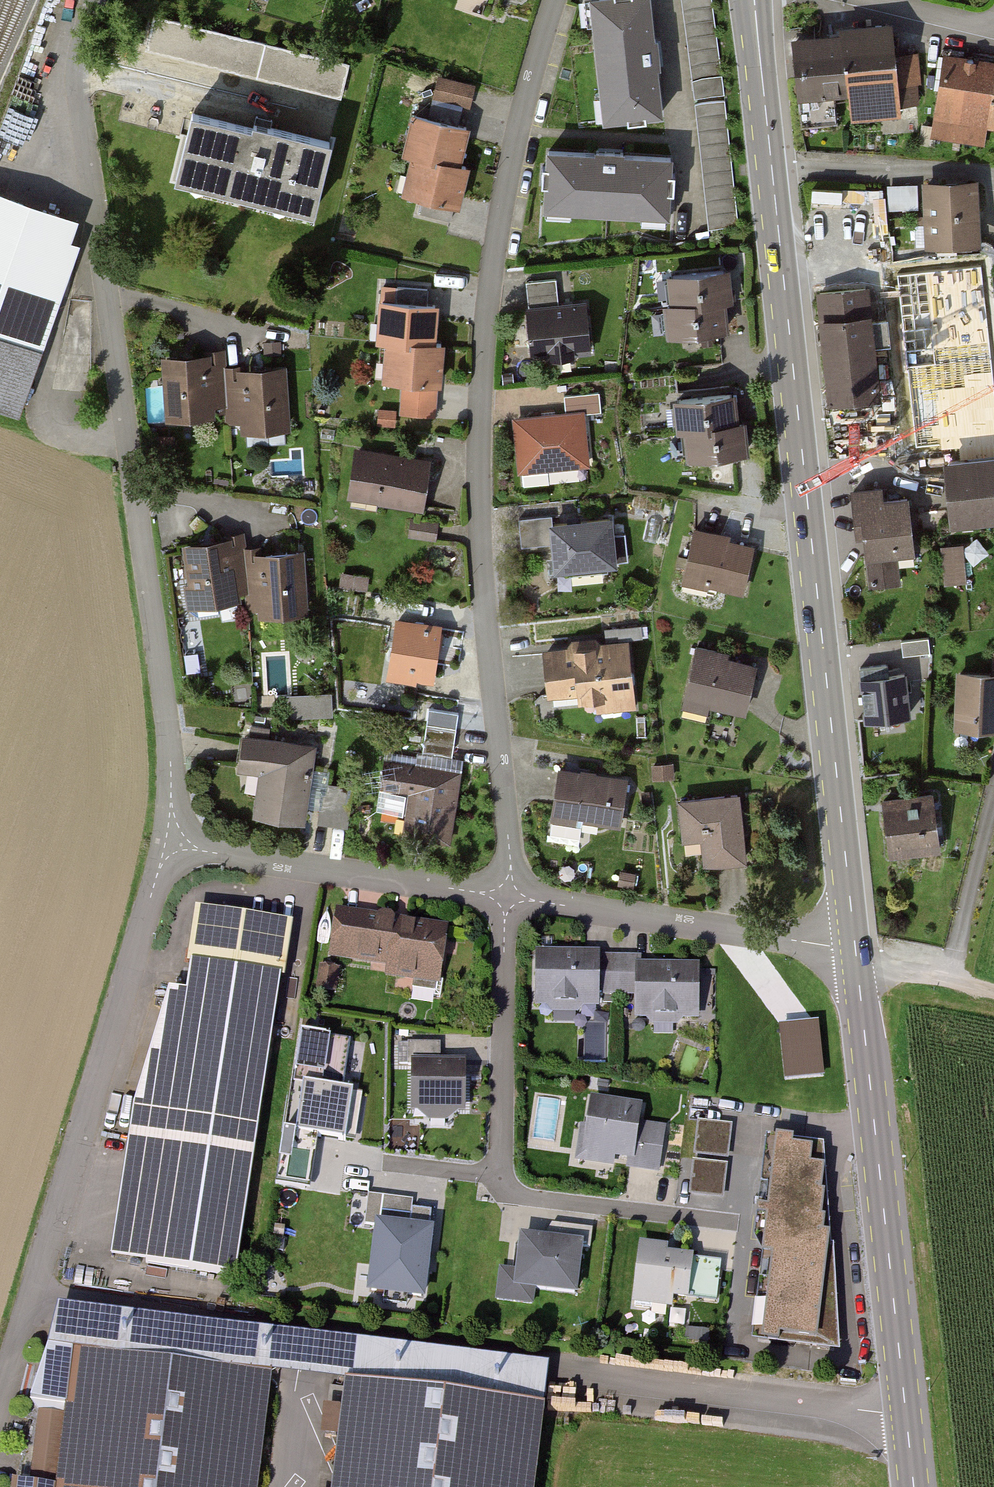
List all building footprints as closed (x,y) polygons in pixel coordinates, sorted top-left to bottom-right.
[(648,0),(599,0),(602,23),(594,24),(602,92),(611,91),(613,117),(627,116),(628,122),(646,120),(645,114),(660,113),(655,66),(659,66),(656,39),(652,39),(648,0)] [(693,97),(725,93),(713,0),(681,0),(693,97)] [(151,12),(143,41),(346,92),(354,62),(151,12)] [(892,19),(794,30),(799,82),(851,76),(853,98),(922,91),(917,40),(895,42),(892,19)] [(946,55),(936,129),(981,136),(983,120),(993,121),(993,61),(946,55)] [(439,70),(433,94),(469,104),(476,80),(439,70)] [(196,92),(175,178),(313,212),(336,120),(261,102),(259,108),(196,92)] [(725,99),(694,102),(707,228),(738,225),(725,99)] [(467,117),(414,105),(405,144),(412,145),(458,156),(467,117)] [(458,156),(412,145),(404,181),(458,193),(466,158),(458,156)] [(596,155),(549,152),(548,166),(542,166),(541,184),(546,184),(545,199),(571,201),(571,209),(640,214),(640,205),(667,207),(668,193),(673,193),(674,175),(669,175),(670,160),(623,157),(624,153),(596,151),(596,155)] [(982,236),(978,174),(925,177),(929,240),(982,236)] [(23,401),(81,233),(66,228),(73,207),(0,182),(0,394),(23,401)] [(914,205),(913,182),(889,183),(890,206),(914,205)] [(730,261),(669,266),(672,298),(723,294),(733,293),(730,261)] [(899,276),(917,447),(942,445),(944,464),(993,459),(993,387),(981,267),(899,276)] [(556,275),(526,278),(528,299),(558,296),(556,275)] [(436,296),(380,293),(377,331),(387,332),(433,335),(436,296)] [(817,298),(827,402),(878,397),(868,293),(817,298)] [(725,319),(723,294),(672,298),(664,298),(666,324),(725,319)] [(526,302),(531,355),(593,348),(588,296),(526,302)] [(433,335),(387,332),(384,368),(403,370),(401,401),(437,403),(441,335),(433,335)] [(207,359),(167,361),(170,413),(209,410),(208,398),(226,397),(224,363),(207,364),(207,359)] [(286,359),(224,363),(226,397),(228,418),(290,414),(286,359)] [(735,385),(673,390),(676,417),(683,416),(737,411),(735,385)] [(600,389),(564,392),(565,410),(602,407),(600,389)] [(398,422),(400,405),(381,403),(379,420),(398,422)] [(587,409),(513,414),(517,463),(591,457),(587,409)] [(737,411),(683,416),(686,445),(745,440),(743,411),(737,411)] [(353,445),(347,488),(425,497),(430,455),(353,445)] [(944,468),(951,531),(993,526),(993,462),(944,468)] [(922,538),(916,491),(880,495),(878,478),(853,481),(858,520),(864,519),(872,581),(905,577),(901,540),(922,538)] [(615,513),(548,520),(552,562),(619,556),(615,513)] [(689,525),(679,570),(744,585),(754,540),(689,525)] [(244,535),(182,539),(186,593),(247,589),(245,546),(244,535)] [(307,542),(245,546),(247,589),(248,602),(310,598),(307,542)] [(968,544),(943,545),(945,577),(970,575),(968,544)] [(396,612),(389,663),(435,669),(442,619),(396,612)] [(631,643),(544,648),(547,693),(581,691),(582,700),(634,697),(631,643)] [(694,647),(683,689),(749,706),(760,664),(694,647)] [(955,677),(954,730),(993,730),(993,659),(993,678),(955,677)] [(909,717),(906,680),(859,683),(862,721),(909,717)] [(329,696),(289,697),(289,716),(329,714),(329,696)] [(313,750),(242,738),(235,774),(257,778),(250,815),(300,823),(313,750)] [(631,772),(560,761),(553,807),(623,818),(631,772)] [(462,777),(383,765),(379,788),(409,793),(402,841),(451,848),(462,777)] [(353,793),(328,789),(321,793),(317,820),(348,825),(353,793)] [(743,789),(681,793),(684,833),(706,831),(707,855),(747,852),(743,789)] [(885,797),(891,850),(942,844),(937,792),(885,797)] [(448,934),(337,916),(330,959),(441,977),(448,934)] [(274,1142),(298,936),(197,922),(186,1005),(170,1003),(135,1125),(274,1142)] [(619,955),(534,953),(533,1002),(597,1003),(597,995),(618,996),(619,955)] [(619,955),(618,996),(640,996),(640,1016),(703,1018),(705,965),(642,964),(642,955),(619,955)] [(818,1018),(779,1022),(785,1076),(824,1072),(818,1018)] [(304,1026),(295,1078),(331,1085),(337,1054),(348,1056),(352,1035),(304,1026)] [(441,1041),(407,1041),(407,1056),(441,1056),(441,1041)] [(467,1106),(467,1061),(410,1061),(410,1106),(467,1106)] [(307,1084),(298,1137),(346,1146),(355,1093),(307,1084)] [(641,1109),(588,1101),(579,1157),(659,1169),(666,1126),(639,1122),(641,1109)] [(731,1126),(698,1121),(693,1149),(726,1154),(731,1126)] [(274,1142),(135,1125),(117,1277),(255,1294),(274,1142)] [(824,1140),(781,1133),(757,1337),(839,1347),(824,1140)] [(728,1166),(694,1160),(689,1191),(724,1196),(728,1166)] [(412,1198),(367,1193),(365,1215),(410,1220),(412,1198)] [(433,1225),(376,1217),(366,1289),(423,1297),(433,1225)] [(583,1239),(522,1230),(514,1285),(575,1294),(583,1239)] [(639,1255),(634,1301),(682,1306),(687,1260),(639,1255)] [(269,1377),(49,1351),(34,1398),(60,1401),(58,1416),(39,1414),(31,1485),(16,1483),(16,1486),(256,1486),(269,1377)] [(345,1384),(332,1486),(535,1486),(544,1408),(345,1384)]
